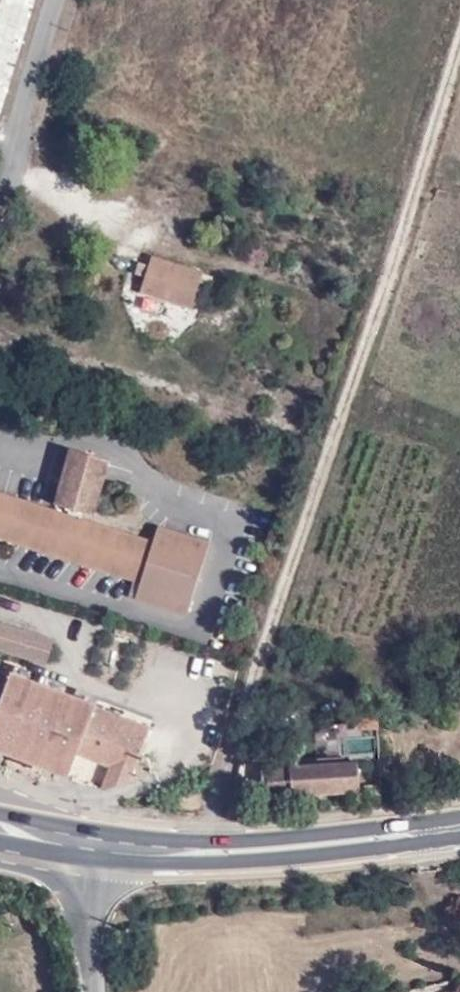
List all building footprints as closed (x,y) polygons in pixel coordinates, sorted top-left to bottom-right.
[(32,0),(0,0),(0,102),(32,0)] [(187,307),(198,274),(151,258),(140,293),(187,307)] [(144,582),(139,597),(190,613),(213,540),(159,523),(155,535),(99,518),(116,463),(69,449),(52,506),(0,490),(0,537),(144,582)] [(49,669),(59,641),(0,621),(0,653),(49,669)] [(13,677),(0,713),(0,754),(75,781),(101,708),(13,677)] [(361,760),(269,770),(272,806),(365,796),(361,760)] [(11,928),(10,915),(0,916),(0,930),(11,928)] [(422,991),(459,991),(459,980),(422,991)]
